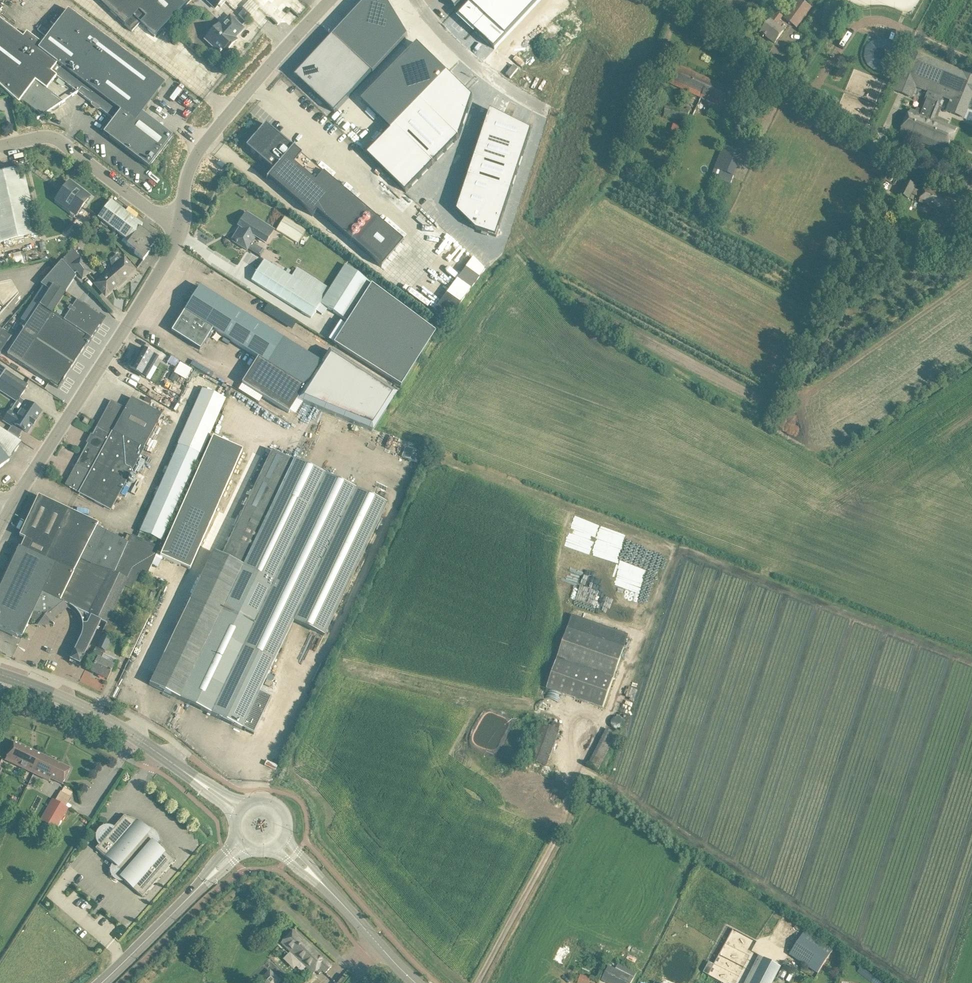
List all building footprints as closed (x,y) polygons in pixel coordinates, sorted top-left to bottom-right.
[(132,32),(140,23),(154,36),(188,1),(187,0),(98,0),(132,32)] [(181,10),(185,14),(195,4),(190,0),(181,10)] [(215,10),(220,6),(221,8),(226,2),(225,1),(225,0),(205,0),(215,10)] [(333,36),(372,72),(373,73),(408,36),(387,0),(367,0),(333,36)] [(455,8),(455,9),(464,0),(449,0),(455,8)] [(459,17),(474,31),(494,50),(541,0),(473,0),(470,4),(470,5),(459,17)] [(497,47),(522,70),(545,83),(577,11),(565,0),(541,0),(497,47)] [(785,18),(798,28),(812,8),(802,0),(798,0),(785,18)] [(329,19),(344,6),(340,2),(326,15),(329,19)] [(238,15),(243,19),(248,14),(244,9),(238,15)] [(165,83),(157,77),(68,10),(61,19),(56,16),(51,23),(55,26),(50,32),(40,26),(37,30),(47,37),(42,44),(26,32),(23,37),(0,19),(0,89),(11,99),(10,96),(18,103),(21,100),(42,116),(41,117),(65,101),(63,102),(46,89),(56,76),(114,120),(103,133),(148,167),(172,136),(142,113),(165,83)] [(771,20),(767,25),(761,33),(775,43),(784,31),(776,26),(783,17),(778,13),(772,21),(771,20)] [(244,29),(230,16),(221,25),(220,23),(205,39),(220,54),(222,52),(224,54),(237,40),(235,38),(244,29)] [(333,36),(295,77),(295,78),(295,77),(335,113),(372,72),(333,36)] [(864,65),(887,73),(896,46),(873,38),(864,65)] [(417,44),(361,102),(391,130),(395,126),(420,101),(447,73),(417,44)] [(909,52),(898,79),(916,87),(928,91),(942,97),(951,100),(950,103),(967,110),(968,108),(971,98),(954,91),(962,72),(946,66),(946,67),(909,52)] [(679,66),(675,75),(671,83),(725,108),(733,91),(679,66)] [(447,73),(420,101),(459,138),(460,138),(473,98),(448,73),(447,73)] [(420,101),(395,126),(434,164),(459,138),(420,101)] [(947,153),(956,128),(934,119),(938,107),(930,104),(928,107),(923,105),(919,113),(911,109),(909,115),(907,114),(899,134),(910,138),(911,136),(916,138),(915,140),(947,153)] [(666,106),(664,117),(688,122),(691,110),(666,106)] [(490,110),(475,157),(518,171),(531,131),(490,110)] [(265,124),(246,147),(273,171),(266,179),(267,180),(268,178),(313,216),(316,212),(381,267),(403,242),(326,176),(293,148),(295,147),(294,146),(293,148),(265,124)] [(391,130),(367,155),(406,193),(434,164),(395,126),(391,130)] [(724,144),(713,177),(734,184),(745,151),(724,144)] [(475,157),(468,176),(512,190),(518,171),(475,157)] [(27,237),(37,235),(22,168),(0,173),(0,243),(27,237)] [(468,176),(457,211),(476,231),(496,237),(512,190),(468,176)] [(54,201),(75,217),(91,197),(69,181),(54,201)] [(934,213),(931,221),(933,222),(929,233),(957,244),(956,248),(971,254),(971,233),(945,223),(946,221),(939,219),(939,214),(940,211),(944,212),(944,214),(952,218),(959,198),(926,186),(923,193),(914,190),(916,186),(905,183),(900,198),(910,201),(913,195),(921,197),(920,202),(930,206),(930,207),(935,209),(934,213)] [(142,225),(110,201),(98,218),(129,241),(129,242),(140,228),(142,225)] [(231,241),(240,246),(247,250),(255,237),(265,243),(273,230),(246,213),(238,226),(240,227),(231,241)] [(276,230),(298,244),(306,231),(284,218),(276,230)] [(77,225),(73,231),(80,236),(84,230),(77,225)] [(157,241),(140,228),(129,242),(129,241),(126,245),(130,248),(135,252),(134,254),(143,260),(150,251),(149,250),(157,241)] [(100,234),(100,232),(97,229),(93,229),(92,232),(92,235),(94,236),(97,237),(100,234)] [(91,274),(81,258),(80,259),(72,249),(62,260),(74,273),(76,271),(82,280),(91,274)] [(26,252),(19,253),(21,263),(28,261),(26,252)] [(96,284),(99,286),(105,294),(119,282),(121,284),(126,279),(124,277),(133,270),(124,260),(124,261),(118,254),(110,260),(111,266),(114,269),(96,284)] [(457,316),(488,266),(473,257),(442,307),(457,316)] [(252,281),(286,302),(312,318),(316,312),(323,316),(327,309),(347,322),(333,344),(401,387),(436,332),(345,265),(330,288),(297,268),(292,276),(265,259),(252,281)] [(25,328),(17,339),(68,372),(87,344),(91,339),(90,338),(102,320),(94,315),(88,311),(89,309),(82,304),(82,305),(81,306),(64,295),(64,294),(76,277),(61,261),(56,268),(55,268),(41,285),(43,286),(21,320),(23,321),(20,325),(25,328)] [(297,399),(320,363),(200,287),(172,332),(200,349),(212,329),(258,358),(242,384),(288,413),(297,399)] [(295,327),(299,319),(268,304),(264,313),(295,327)] [(0,333),(0,357),(13,335),(3,329),(0,333)] [(17,339),(7,355),(49,383),(58,388),(68,372),(17,339)] [(130,369),(138,374),(141,375),(145,368),(146,369),(149,363),(153,366),(158,357),(153,355),(154,355),(142,348),(133,361),(134,362),(130,369)] [(328,350),(320,363),(297,399),(372,431),(396,393),(328,350)] [(176,372),(188,379),(194,369),(182,362),(176,372)] [(13,380),(4,374),(6,371),(0,367),(0,390),(17,401),(18,402),(20,398),(26,388),(13,380)] [(28,386),(15,377),(13,380),(26,388),(28,386)] [(140,533),(144,535),(162,542),(225,399),(203,389),(140,533)] [(161,401),(175,407),(180,398),(166,391),(161,401)] [(4,421),(12,426),(13,423),(27,433),(32,426),(33,426),(31,424),(35,420),(36,421),(37,420),(36,420),(41,412),(26,402),(26,403),(20,398),(18,402),(17,401),(4,421)] [(111,400),(88,443),(133,467),(162,415),(131,398),(125,408),(111,400)] [(22,442),(0,428),(0,468),(9,460),(22,442)] [(243,450),(212,437),(163,549),(161,554),(160,557),(190,570),(243,450)] [(133,467),(88,443),(65,485),(74,490),(110,509),(133,467)] [(406,447),(402,456),(418,462),(421,453),(406,447)] [(174,697),(180,700),(223,611),(294,461),(272,451),(244,508),(221,555),(214,552),(153,675),(149,684),(174,697)] [(223,611),(180,700),(242,729),(266,680),(294,621),(324,636),(387,505),(294,461),(223,611)] [(163,549),(142,540),(144,535),(140,533),(138,538),(131,535),(128,542),(49,501),(38,496),(19,536),(25,538),(21,548),(19,547),(0,587),(0,627),(22,637),(32,616),(33,616),(36,617),(39,618),(40,618),(44,618),(46,618),(49,617),(52,616),(55,615),(57,613),(59,612),(60,610),(63,607),(64,605),(64,604),(69,606),(100,621),(106,624),(108,621),(133,570),(148,576),(158,553),(161,554),(163,549)] [(80,638),(70,660),(80,665),(100,621),(69,606),(72,608),(73,609),(75,610),(77,612),(77,613),(79,615),(79,616),(80,618),(81,621),(82,626),(82,628),(82,630),(82,633),(82,634),(80,638)] [(134,631),(127,646),(122,655),(129,659),(150,614),(141,609),(132,629),(134,631)] [(117,625),(108,621),(106,624),(102,632),(111,637),(117,625)] [(568,628),(547,688),(603,708),(625,647),(568,628)] [(98,648),(105,651),(110,639),(103,636),(98,648)] [(101,659),(104,654),(94,650),(92,655),(97,658),(91,672),(107,680),(114,665),(101,659)] [(528,758),(547,765),(559,731),(558,730),(560,724),(554,722),(551,728),(540,724),(528,758)] [(607,729),(588,765),(599,770),(617,734),(616,734),(607,729)] [(5,760),(34,774),(42,756),(14,742),(5,760)] [(42,756),(34,774),(47,780),(48,778),(62,785),(70,769),(42,756)] [(40,820),(56,829),(69,807),(66,806),(72,796),(61,790),(55,800),(53,798),(40,820)] [(124,816),(117,823),(95,848),(113,863),(110,865),(109,868),(109,872),(110,874),(111,876),(112,878),(115,880),(118,881),(122,882),(124,881),(143,896),(175,860),(156,844),(155,845),(150,843),(151,840),(151,839),(151,838),(152,837),(152,836),(151,835),(151,834),(151,833),(150,832),(150,831),(149,831),(148,829),(147,828),(146,828),(146,827),(143,825),(139,822),(136,820),(132,818),(128,817),(124,816)] [(835,947),(808,929),(791,955),(817,973),(835,947)] [(316,971),(319,975),(322,971),(325,973),(331,967),(293,930),(281,943),(313,974),(316,971)] [(781,967),(764,958),(751,982),(773,982),(781,967)] [(608,982),(631,982),(636,973),(625,968),(618,965),(616,969),(609,966),(601,980),(608,982)] [(258,981),(260,982),(279,982),(281,981),(269,969),(258,981)]
